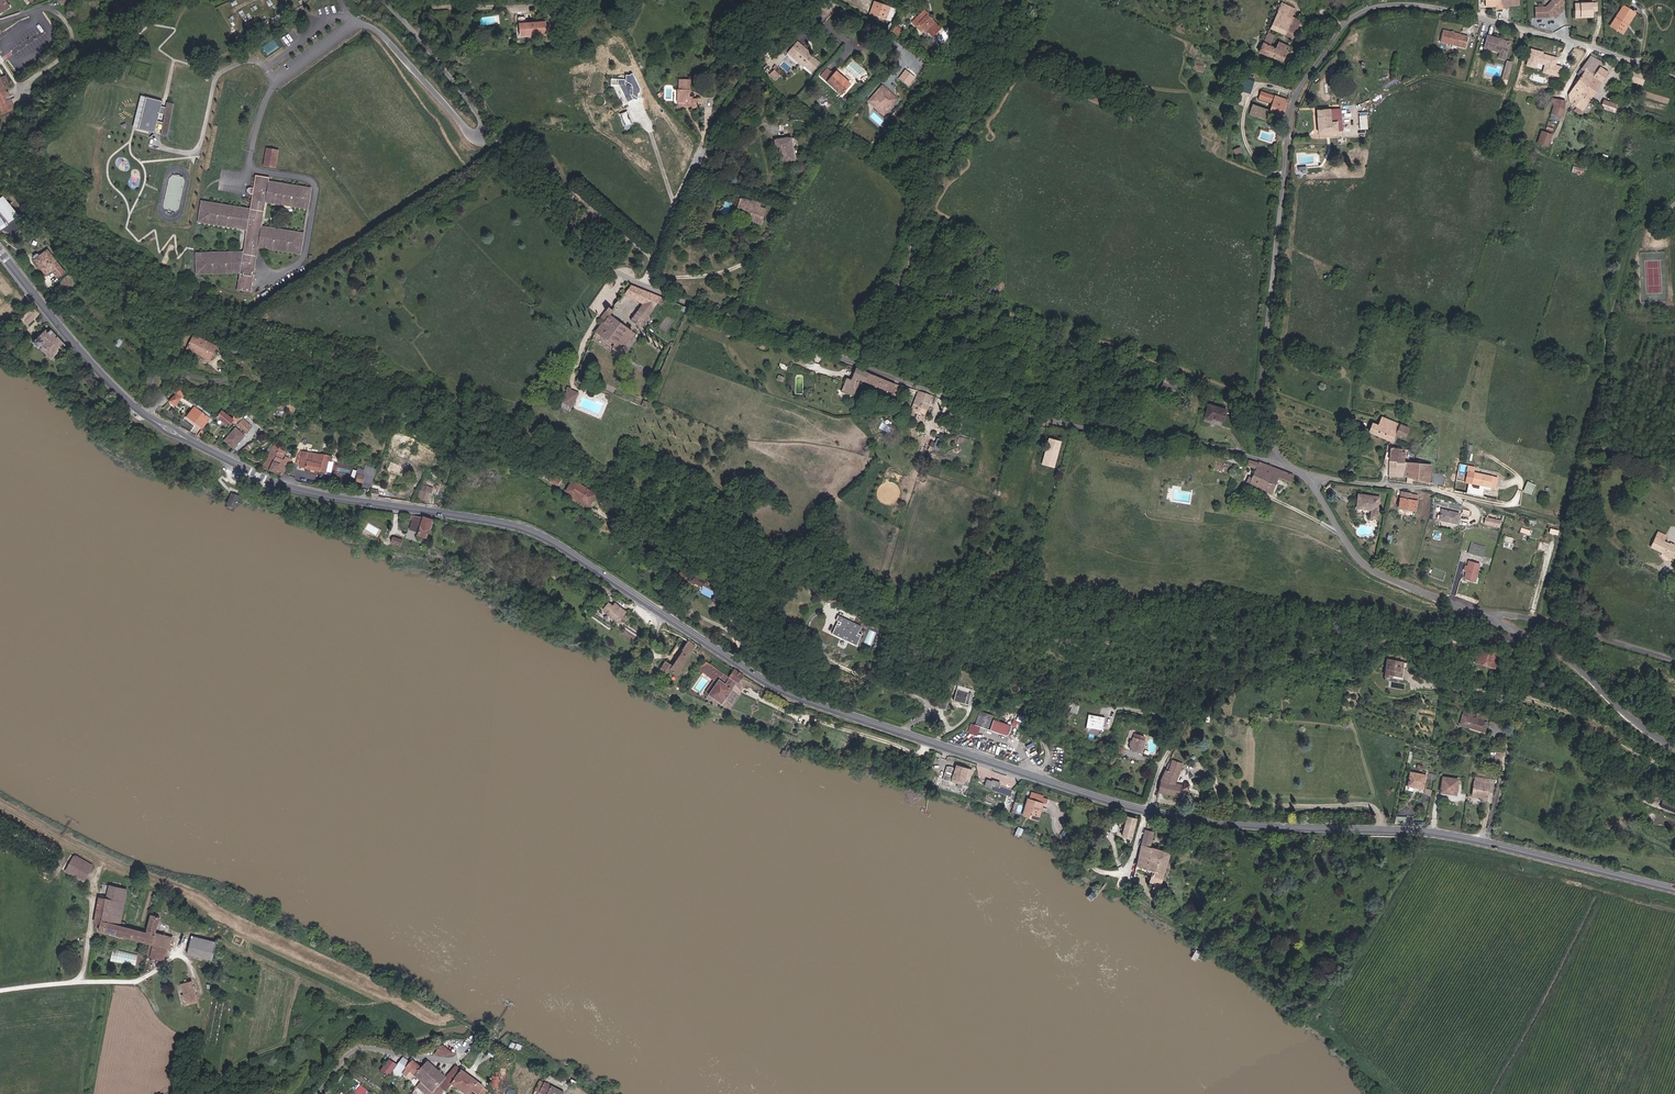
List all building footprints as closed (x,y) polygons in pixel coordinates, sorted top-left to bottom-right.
[(8,0),(0,0),(0,12),(1,13),(12,6),(8,0)] [(1485,7),(1495,6),(1496,9),(1506,8),(1506,6),(1517,5),(1517,0),(1485,0),(1485,7)] [(1545,7),(1533,7),(1534,18),(1549,17),(1549,16),(1550,15),(1552,15),(1555,18),(1562,10),(1551,0),(1545,7)] [(883,6),(883,4),(877,1),(872,12),(887,17),(890,9),(883,6)] [(1574,4),(1574,11),(1579,10),(1579,15),(1591,14),(1591,10),(1595,9),(1594,3),(1574,4)] [(1282,4),(1272,29),(1293,38),(1301,20),(1293,16),(1296,10),(1282,4)] [(1610,26),(1619,32),(1626,22),(1629,24),(1635,14),(1623,6),(1610,26)] [(915,21),(923,30),(926,28),(934,36),(943,27),(931,14),(927,10),(915,21)] [(528,17),(521,18),(523,35),(547,34),(547,23),(529,24),(528,17)] [(1622,34),(1629,24),(1626,22),(1619,32),(1622,34)] [(906,30),(897,24),(893,30),(902,36),(906,30)] [(1469,36),(1444,30),(1441,42),(1467,48),(1469,36)] [(1291,46),(1280,41),(1278,47),(1271,45),(1274,37),(1267,35),(1260,52),(1284,62),(1291,46)] [(1510,41),(1486,36),(1483,48),(1499,52),(1497,58),(1505,60),(1510,41)] [(806,47),(800,41),(794,48),(800,53),(797,56),(806,64),(814,71),(821,63),(812,54),(805,48),(806,47)] [(800,53),(794,48),(790,52),(796,57),(805,66),(806,64),(797,56),(800,53)] [(1543,53),(1531,50),(1526,67),(1535,69),(1536,64),(1544,66),(1542,73),(1559,78),(1562,68),(1556,66),(1557,59),(1542,55),(1543,53)] [(1602,62),(1591,55),(1577,74),(1580,75),(1569,93),(1570,101),(1572,103),(1572,105),(1576,107),(1575,110),(1581,113),(1586,106),(1586,101),(1589,96),(1591,97),(1608,73),(1599,66),(1602,62)] [(1515,61),(1509,59),(1504,76),(1509,78),(1515,61)] [(776,80),(781,75),(775,69),(770,74),(776,80)] [(845,80),(837,73),(836,75),(830,69),(824,75),(830,81),(845,94),(854,85),(847,79),(845,80)] [(915,76),(908,70),(903,76),(911,82),(915,76)] [(845,80),(847,79),(839,72),(837,73),(845,80)] [(1644,85),(1648,76),(1635,72),(1632,81),(1644,85)] [(641,89),(641,88),(641,87),(635,76),(635,75),(634,74),(633,75),(632,75),(628,75),(628,79),(621,79),(621,84),(629,102),(636,98),(637,98),(638,98),(638,97),(639,96),(638,95),(638,93),(638,92),(640,92),(640,91),(641,89)] [(701,103),(702,99),(695,99),(695,97),(692,97),(693,89),(693,79),(681,79),(681,90),(680,90),(679,107),(698,107),(699,103),(701,103)] [(899,99),(885,85),(869,101),(883,115),(899,99)] [(1290,100),(1263,91),(1261,98),(1275,102),(1272,109),(1272,110),(1273,110),(1285,114),(1290,100)] [(0,95),(0,100),(5,113),(16,109),(10,92),(0,95)] [(166,114),(168,107),(163,106),(164,101),(147,97),(141,130),(157,133),(158,124),(164,125),(165,122),(159,121),(161,113),(166,114)] [(1552,98),(1551,103),(1554,104),(1550,117),(1560,119),(1564,101),(1552,98)] [(1618,104),(1604,99),(1601,108),(1615,112),(1618,104)] [(176,103),(169,102),(168,107),(166,114),(165,122),(164,125),(162,134),(169,136),(176,103)] [(1269,121),(1273,110),(1272,110),(1272,109),(1254,103),(1250,115),(1269,121)] [(1342,132),(1341,121),(1335,122),(1334,111),(1319,112),(1321,133),(1342,132)] [(1360,111),(1360,129),(1368,129),(1369,111),(1360,111)] [(636,127),(629,112),(622,115),(628,130),(636,127)] [(1552,135),(1541,131),(1537,143),(1548,146),(1552,135)] [(798,146),(798,139),(777,141),(777,142),(773,142),(774,147),(778,147),(778,149),(783,148),(785,162),(795,161),(794,146),(798,146)] [(1241,147),(1235,149),(1237,157),(1244,154),(1241,147)] [(280,150),(268,148),(265,165),(278,167),(280,150)] [(1574,165),(1572,171),(1583,175),(1585,169),(1574,165)] [(272,178),(258,176),(256,189),(253,188),(252,194),(255,195),(252,210),(204,201),(200,222),(249,230),(245,252),(198,254),(198,275),(241,273),(238,290),(252,293),(260,248),(302,255),(306,235),(263,227),(268,203),(310,210),(313,190),(271,182),(272,178)] [(0,200),(0,213),(9,224),(19,216),(4,197),(0,200)] [(754,203),(742,199),(737,215),(762,222),(767,207),(761,206),(762,203),(755,200),(754,203)] [(51,256),(53,254),(49,249),(41,255),(40,254),(38,254),(36,255),(36,257),(37,258),(36,259),(48,274),(54,268),(60,275),(66,271),(61,264),(60,264),(56,260),(54,261),(51,256)] [(60,264),(61,264),(53,254),(51,256),(54,261),(56,260),(60,264)] [(643,325),(664,297),(635,286),(630,293),(645,302),(633,318),(643,325)] [(627,291),(625,289),(623,292),(621,290),(617,295),(622,299),(627,291)] [(266,299),(273,295),(270,291),(264,295),(266,299)] [(613,309),(608,306),(602,316),(605,319),(597,330),(623,346),(629,337),(627,335),(632,328),(611,312),(613,309)] [(41,313),(36,308),(24,319),(29,325),(41,313)] [(11,331),(15,335),(21,329),(16,325),(11,331)] [(68,345),(54,330),(51,333),(49,330),(41,337),(40,337),(35,342),(40,347),(42,346),(54,359),(68,345)] [(0,341),(0,345),(2,347),(11,339),(7,334),(0,341)] [(213,358),(218,345),(197,336),(192,348),(213,358)] [(81,373),(85,369),(79,362),(74,366),(81,373)] [(903,389),(904,385),(859,367),(854,379),(849,377),(844,390),(855,394),(861,378),(895,391),(897,386),(903,389)] [(1180,382),(1168,379),(1165,389),(1177,392),(1180,382)] [(563,403),(576,406),(579,390),(567,387),(563,403)] [(181,390),(171,402),(178,405),(183,397),(184,398),(187,394),(181,390)] [(934,395),(920,390),(911,414),(925,419),(934,395)] [(1211,405),(1208,417),(1214,419),(1215,416),(1226,419),(1228,409),(1211,405)] [(187,418),(204,429),(212,417),(196,406),(187,418)] [(220,416),(222,417),(230,424),(232,425),(237,419),(236,417),(234,419),(224,411),(220,416)] [(1367,431),(1392,441),(1395,432),(1405,437),(1409,428),(1380,416),(1375,426),(1371,424),(1367,431)] [(230,424),(222,417),(219,421),(228,427),(230,424)] [(240,426),(248,433),(254,427),(245,419),(240,426)] [(235,448),(246,437),(237,429),(227,440),(235,448)] [(1061,442),(1049,439),(1042,464),(1054,467),(1061,442)] [(278,456),(284,459),(287,452),(281,449),(283,445),(281,445),(276,442),(265,467),(272,470),(278,456)] [(397,442),(394,452),(410,458),(414,447),(397,442)] [(1429,463),(1403,460),(1404,451),(1400,450),(1400,448),(1389,447),(1387,460),(1389,460),(1388,477),(1412,479),(1428,481),(1429,463)] [(325,459),(304,455),(302,466),(308,467),(308,469),(323,472),(323,470),(328,471),(331,458),(325,457),(325,459)] [(278,456),(272,470),(283,475),(286,467),(289,468),(293,459),(288,457),(286,460),(284,459),(278,456)] [(1249,465),(1258,469),(1254,477),(1250,476),(1248,480),(1252,482),(1252,484),(1275,493),(1282,478),(1292,482),(1295,475),(1261,462),(1251,459),(1249,465)] [(370,488),(377,468),(365,464),(364,469),(356,466),(353,475),(356,477),(354,483),(370,488)] [(1494,488),(1497,477),(1473,472),(1474,466),(1466,465),(1463,481),(1467,482),(1465,492),(1482,495),(1484,486),(1494,488)] [(555,476),(552,480),(559,485),(562,481),(555,476)] [(577,480),(569,492),(576,496),(575,497),(590,507),(598,494),(577,480)] [(1524,490),(1532,494),(1536,484),(1528,480),(1524,490)] [(434,488),(425,485),(424,489),(422,489),(419,497),(430,500),(434,488)] [(1417,494),(1399,490),(1396,507),(1413,511),(1417,494)] [(1377,496),(1356,494),(1355,507),(1376,510),(1377,496)] [(1441,509),(1439,520),(1456,524),(1459,513),(1441,509)] [(429,538),(435,519),(424,516),(415,515),(412,528),(421,531),(419,535),(429,538)] [(1499,519),(1489,518),(1488,525),(1498,527),(1499,519)] [(1665,534),(1657,531),(1650,547),(1664,553),(1664,555),(1668,557),(1670,556),(1674,557),(1674,543),(1672,542),(1671,543),(1663,540),(1665,534)] [(396,537),(394,542),(402,545),(404,540),(396,537)] [(1468,552),(1484,556),(1486,546),(1471,542),(1468,552)] [(1462,578),(1473,581),(1478,563),(1468,560),(1462,578)] [(708,581),(686,568),(682,575),(697,584),(698,582),(705,585),(707,582),(708,581)] [(725,604),(718,597),(716,599),(722,606),(725,604)] [(615,606),(611,603),(606,610),(621,622),(629,611),(617,603),(615,606)] [(840,622),(836,633),(863,644),(867,634),(863,632),(866,626),(841,616),(839,619),(843,620),(842,623),(840,622)] [(869,629),(865,642),(871,645),(876,632),(869,629)] [(691,639),(675,664),(668,659),(662,670),(669,674),(673,668),(680,672),(698,644),(691,639)] [(1473,648),(1470,660),(1490,665),(1493,653),(1473,648)] [(1401,669),(1402,661),(1386,658),(1384,672),(1383,678),(1388,679),(1388,678),(1389,676),(1401,677),(1401,676),(1402,669),(1401,669)] [(722,678),(711,694),(725,703),(735,689),(733,687),(738,680),(741,682),(745,675),(737,670),(732,677),(707,660),(703,665),(722,678)] [(1410,662),(1402,661),(1401,669),(1402,669),(1409,670),(1410,662)] [(708,691),(711,694),(722,678),(703,665),(700,669),(716,680),(708,691)] [(959,690),(957,701),(971,704),(974,694),(959,690)] [(1080,702),(1072,701),(1070,709),(1078,710),(1080,702)] [(1489,717),(1464,710),(1461,725),(1486,731),(1489,717)] [(995,716),(982,712),(978,725),(982,727),(1009,735),(1013,724),(994,718),(995,716)] [(1089,712),(1087,724),(1103,726),(1105,714),(1089,712)] [(1133,749),(1145,753),(1148,740),(1149,737),(1137,733),(1135,740),(1133,740),(1132,743),(1135,743),(1133,749)] [(1168,769),(1164,779),(1163,792),(1185,797),(1187,789),(1191,790),(1192,784),(1186,782),(1186,784),(1180,782),(1185,762),(1175,759),(1172,770),(1168,769)] [(959,767),(956,766),(953,778),(970,784),(974,768),(960,763),(959,767)] [(953,778),(956,766),(949,765),(946,776),(953,778)] [(1424,776),(1411,774),(1408,786),(1421,788),(1424,776)] [(1441,777),(1439,791),(1455,794),(1457,780),(1441,777)] [(1472,777),(1469,795),(1484,797),(1487,779),(1472,777)] [(990,778),(987,785),(1000,791),(1003,783),(990,778)] [(1032,799),(1030,798),(1025,815),(1042,820),(1047,803),(1045,803),(1046,796),(1034,792),(1032,799)] [(1664,799),(1660,808),(1674,815),(1674,803),(1664,799)] [(1129,824),(1128,827),(1126,834),(1135,837),(1140,818),(1132,816),(1132,817),(1126,815),(1124,823),(1129,824)] [(1023,829),(1018,827),(1015,834),(1020,836),(1023,829)] [(1149,828),(1138,867),(1155,871),(1152,882),(1158,883),(1156,890),(1162,892),(1173,851),(1153,846),(1157,830),(1149,828)] [(93,860),(75,850),(67,865),(85,875),(93,860)] [(113,880),(111,887),(120,890),(122,882),(113,880)] [(120,890),(111,887),(109,893),(109,895),(104,914),(121,920),(122,915),(130,886),(130,885),(122,882),(120,890)] [(100,925),(152,939),(155,926),(146,924),(146,926),(121,920),(104,914),(109,895),(109,893),(101,891),(94,916),(95,916),(101,918),(100,923),(100,925)] [(151,909),(146,924),(155,926),(157,926),(161,912),(151,909)] [(172,930),(157,926),(155,926),(152,939),(153,940),(150,952),(160,954),(163,942),(168,944),(172,930)] [(215,944),(191,936),(187,950),(211,958),(215,944)] [(113,949),(111,960),(136,965),(138,954),(113,949)] [(179,990),(182,1001),(193,998),(189,976),(179,979),(181,989),(179,990)] [(511,1046),(521,1050),(524,1044),(513,1040),(511,1046)] [(413,1078),(422,1077),(426,1075),(436,1064),(437,1063),(431,1057),(421,1070),(413,1078)] [(387,1059),(378,1069),(385,1076),(387,1075),(389,1072),(396,1079),(400,1075),(404,1078),(407,1073),(413,1078),(421,1070),(407,1059),(406,1061),(401,1058),(399,1061),(395,1065),(387,1059)] [(437,1086),(437,1087),(435,1089),(438,1091),(439,1092),(446,1084),(450,1086),(451,1084),(452,1083),(453,1082),(455,1079),(462,1084),(460,1086),(466,1091),(467,1089),(468,1090),(469,1090),(473,1086),(484,1093),(486,1093),(487,1093),(487,1091),(489,1082),(489,1081),(489,1080),(487,1079),(484,1081),(459,1061),(457,1063),(455,1065),(450,1071),(449,1072),(449,1073),(448,1073),(448,1074),(445,1077),(441,1082),(439,1085),(438,1085),(437,1086)] [(448,1073),(449,1073),(437,1063),(436,1064),(426,1075),(422,1077),(433,1086),(434,1084),(437,1086),(438,1085),(439,1085),(441,1082),(445,1077),(448,1074),(448,1073)] [(541,1084),(559,1093),(565,1093),(569,1087),(547,1074),(541,1084)] [(421,1093),(431,1093),(433,1091),(431,1089),(433,1086),(422,1077),(414,1088),(421,1093)] [(356,1091),(360,1093),(364,1093),(367,1089),(361,1085),(356,1091)]
